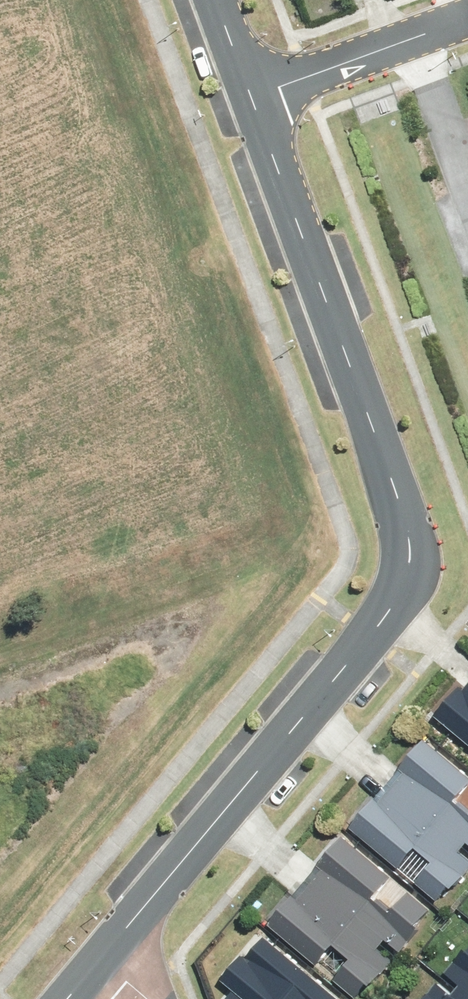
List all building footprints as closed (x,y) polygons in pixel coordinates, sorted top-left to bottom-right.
[(432,716),(467,746),(467,681),(461,689),(457,686),(432,716)] [(346,826),(395,867),(412,847),(430,863),(414,882),(434,899),(445,886),(448,888),(460,874),(462,875),(467,868),(467,861),(456,852),(464,842),(467,845),(467,814),(451,800),(467,780),(467,778),(420,738),(395,767),(398,768),(372,799),(370,797),(346,826)] [(287,893),(264,921),(314,963),(330,944),(348,958),(331,977),(354,996),(365,983),(367,985),(379,971),(381,972),(390,962),(375,949),(383,939),(398,951),(407,940),(406,939),(416,927),(414,925),(427,908),(406,891),(388,912),(370,897),(388,876),(339,835),(315,863),(317,865),(291,896),(287,893)] [(222,998),(337,998),(262,937),(249,953),(244,949),(218,980),(230,989),(222,998)] [(466,951),(463,948),(443,972),(457,984),(450,993),(434,981),(419,998),(467,998),(467,949),(466,951)]
